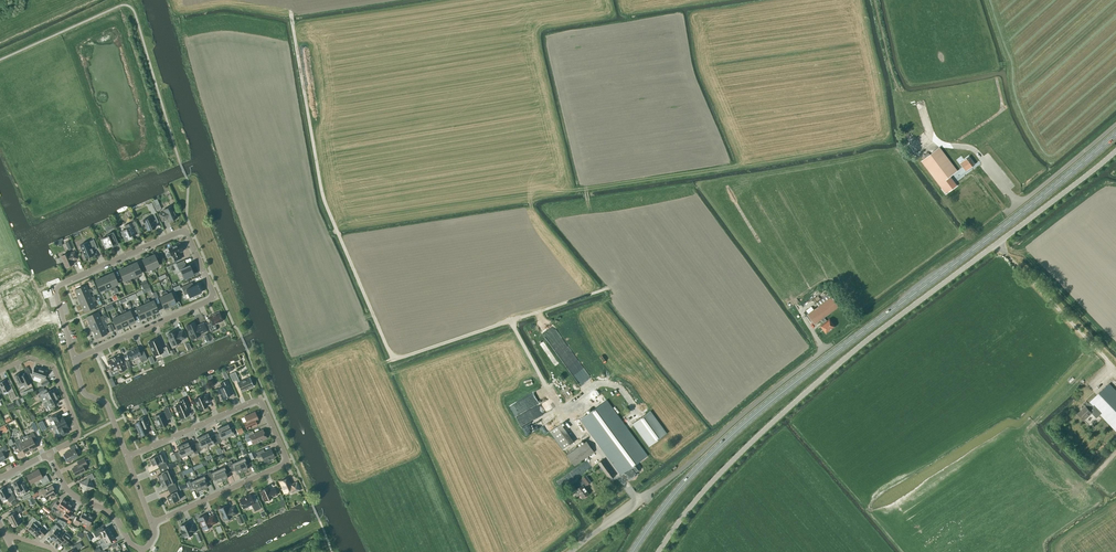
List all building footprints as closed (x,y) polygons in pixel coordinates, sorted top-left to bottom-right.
[(967,210),(971,216),(989,203),(970,177),(965,180),(964,178),(955,184),(950,177),(957,171),(939,147),(921,161),(946,194),(950,191),(966,211),(967,210)] [(966,171),(975,164),(969,157),(960,163),(966,171)] [(163,210),(164,212),(159,214),(162,221),(167,219),(169,222),(177,218),(174,211),(175,211),(173,207),(172,208),(172,206),(163,210)] [(150,215),(150,217),(143,220),(148,231),(156,227),(154,223),(158,222),(154,213),(150,215)] [(126,229),(121,231),(125,241),(132,238),(131,235),(136,233),(132,223),(125,226),(126,229)] [(114,246),(118,244),(113,232),(107,235),(107,236),(101,239),(105,248),(114,244),(114,246)] [(89,241),(80,245),(85,258),(84,259),(88,257),(95,255),(92,250),(97,248),(93,239),(93,240),(89,242),(89,241)] [(183,251),(182,249),(180,243),(168,249),(171,256),(172,256),(175,261),(181,258),(180,255),(179,255),(178,253),(183,251)] [(69,254),(68,253),(61,256),(66,267),(73,264),(72,260),(74,260),(78,258),(75,252),(69,254)] [(154,254),(148,257),(154,271),(157,270),(155,267),(159,265),(154,254)] [(152,272),(154,271),(148,257),(142,260),(147,271),(151,269),(152,272)] [(186,267),(184,260),(176,264),(179,270),(180,270),(184,279),(194,275),(189,265),(186,267)] [(137,262),(131,265),(137,279),(139,278),(138,275),(142,273),(137,262)] [(135,280),(137,279),(131,265),(125,268),(129,278),(130,278),(133,277),(135,280)] [(130,278),(129,278),(125,268),(118,270),(123,281),(127,279),(128,283),(131,281),(130,278)] [(113,273),(107,275),(113,289),(114,289),(116,288),(114,285),(118,283),(113,273)] [(111,290),(113,289),(107,275),(101,278),(106,289),(110,287),(111,290)] [(105,293),(107,292),(106,289),(101,278),(95,281),(100,292),(103,290),(105,293)] [(189,298),(201,292),(198,284),(193,286),(192,282),(181,287),(185,295),(188,294),(189,298)] [(78,297),(89,292),(89,293),(92,291),(91,289),(88,290),(85,285),(75,290),(78,297)] [(166,291),(164,292),(170,306),(176,303),(171,293),(167,294),(166,291)] [(89,292),(78,297),(81,304),(95,298),(94,296),(91,297),(89,293),(89,292)] [(164,309),(170,306),(164,292),(161,293),(163,296),(159,298),(164,309)] [(829,294),(818,302),(820,305),(807,315),(814,324),(821,320),(824,324),(820,326),(826,333),(835,326),(829,319),(827,321),(824,317),(839,307),(829,294)] [(93,302),(96,301),(95,298),(81,304),(84,312),(95,307),(93,302)] [(149,299),(146,300),(147,303),(148,303),(152,314),(158,311),(154,300),(150,302),(149,299)] [(146,317),(152,314),(148,303),(147,303),(144,305),(142,302),(140,303),(146,317)] [(140,319),(146,317),(140,303),(138,304),(139,307),(135,309),(140,319)] [(124,314),(129,324),(135,322),(130,311),(126,313),(125,309),(123,311),(124,314)] [(86,317),(90,324),(104,318),(103,316),(99,317),(97,312),(86,317)] [(124,314),(120,315),(119,312),(117,313),(123,327),(129,324),(124,314)] [(215,324),(223,321),(219,312),(208,317),(211,323),(207,324),(211,332),(217,330),(215,324)] [(117,330),(123,327),(117,313),(114,314),(116,317),(112,319),(117,330)] [(105,320),(104,318),(90,324),(93,331),(104,327),(104,326),(102,322),(105,320)] [(196,327),(194,322),(186,326),(192,339),(200,335),(200,334),(207,331),(204,323),(198,326),(196,327)] [(107,326),(107,325),(104,326),(104,327),(93,331),(96,339),(107,334),(105,329),(108,328),(107,326)] [(177,334),(175,330),(167,334),(172,346),(181,342),(180,340),(185,338),(182,331),(177,334)] [(212,339),(209,333),(203,336),(206,342),(212,339)] [(162,349),(157,338),(149,342),(155,356),(160,353),(162,357),(169,354),(166,347),(162,349)] [(140,353),(137,347),(127,352),(131,360),(139,357),(141,362),(147,359),(144,351),(140,353)] [(123,366),(119,355),(106,361),(111,371),(117,368),(120,373),(124,371),(122,366),(123,366)] [(43,387),(49,383),(48,380),(47,380),(45,377),(47,371),(34,367),(32,375),(41,378),(41,380),(42,383),(41,383),(43,387)] [(233,382),(236,380),(241,392),(253,386),(249,377),(240,382),(235,372),(229,374),(233,382)] [(20,373),(14,376),(18,385),(20,387),(24,385),(25,386),(30,384),(25,373),(21,375),(20,373)] [(7,391),(12,399),(16,397),(11,385),(8,386),(5,380),(0,383),(0,387),(3,393),(7,391)] [(223,399),(220,400),(220,401),(230,396),(229,393),(232,392),(227,380),(220,383),(222,387),(218,389),(223,399)] [(1115,431),(1115,391),(1109,384),(1089,403),(1086,406),(1078,414),(1084,420),(1092,413),(1096,418),(1100,414),(1115,431)] [(43,387),(38,389),(40,392),(39,393),(41,397),(40,398),(42,402),(43,401),(46,399),(53,396),(55,395),(55,394),(52,389),(46,392),(45,391),(45,390),(43,387)] [(203,396),(195,399),(200,410),(207,406),(206,403),(211,400),(208,394),(203,396)] [(42,402),(44,406),(45,406),(46,408),(45,408),(46,411),(54,408),(52,405),(59,402),(55,395),(53,396),(46,399),(43,401),(42,402)] [(180,404),(175,406),(181,418),(189,415),(186,408),(190,406),(186,397),(179,400),(180,404)] [(624,473),(629,479),(637,473),(639,471),(635,465),(648,456),(627,428),(607,400),(591,412),(586,415),(580,420),(600,447),(621,475),(624,473)] [(158,415),(154,417),(159,428),(167,424),(166,420),(172,417),(167,407),(163,409),(165,412),(159,415),(159,414),(158,415)] [(667,433),(650,411),(633,424),(649,446),(667,433)] [(55,415),(48,418),(50,422),(52,425),(51,426),(52,428),(65,422),(60,412),(55,415)] [(255,412),(244,417),(246,421),(244,422),(247,429),(257,425),(255,421),(258,420),(255,412)] [(526,414),(518,419),(523,430),(532,426),(526,414)] [(135,424),(140,436),(148,433),(146,428),(150,426),(145,416),(139,419),(140,421),(135,424)] [(65,422),(52,428),(54,431),(56,429),(58,433),(60,436),(69,432),(67,428),(68,428),(65,422)] [(230,428),(228,424),(222,427),(227,437),(234,434),(234,436),(238,434),(234,426),(230,428)] [(574,443),(561,424),(550,432),(564,451),(574,443)] [(220,440),(227,437),(222,427),(217,429),(219,433),(214,435),(218,443),(221,442),(220,440)] [(253,445),(258,442),(261,441),(261,440),(266,438),(263,430),(254,434),(252,431),(245,434),(246,438),(245,439),(246,442),(251,440),(253,445)] [(27,435),(24,437),(25,441),(30,450),(36,447),(33,440),(36,439),(33,433),(27,436),(27,435)] [(214,443),(214,445),(218,443),(214,435),(210,437),(208,433),(202,436),(207,446),(214,443)] [(20,439),(15,442),(18,448),(21,447),(22,450),(24,453),(30,450),(25,441),(24,437),(23,435),(19,437),(20,439)] [(200,449),(207,446),(202,436),(196,438),(198,442),(194,444),(197,452),(201,451),(200,449)] [(567,455),(575,466),(594,452),(586,441),(567,455)] [(189,446),(188,442),(182,444),(187,455),(193,452),(194,454),(197,452),(194,444),(189,446)] [(78,456),(76,452),(79,451),(76,444),(69,447),(71,451),(64,455),(67,462),(78,456)] [(180,458),(187,455),(182,444),(176,447),(178,451),(174,453),(176,458),(177,460),(178,463),(181,461),(180,458)] [(261,457),(264,462),(275,457),(271,449),(264,452),(263,449),(256,452),(258,458),(261,457)] [(254,451),(248,454),(251,460),(256,457),(255,453),(254,451)] [(157,464),(159,469),(167,465),(165,461),(164,462),(160,454),(149,459),(152,466),(157,464)] [(244,457),(244,458),(237,461),(242,472),(248,469),(246,465),(251,463),(247,455),(244,457)] [(83,466),(87,464),(84,458),(77,462),(79,465),(72,469),(75,476),(85,471),(83,466)] [(598,463),(610,480),(615,476),(603,459),(598,463)] [(235,470),(237,474),(242,472),(237,461),(231,464),(230,463),(227,464),(230,472),(235,470)] [(226,474),(230,472),(227,464),(223,466),(224,467),(217,470),(222,481),(228,478),(226,474)] [(157,476),(159,481),(170,477),(167,470),(169,469),(167,465),(159,469),(161,474),(157,476)] [(43,486),(50,482),(46,475),(42,477),(38,469),(33,472),(27,476),(31,484),(40,479),(43,486)] [(215,479),(216,483),(222,481),(217,470),(211,473),(210,472),(207,473),(210,481),(215,479)] [(93,487),(90,481),(94,479),(92,473),(86,476),(87,479),(80,483),(84,492),(93,487)] [(206,483),(210,481),(207,473),(203,475),(204,476),(197,479),(202,490),(208,487),(206,483)] [(583,498),(589,494),(583,486),(587,484),(587,485),(591,482),(586,476),(582,478),(583,478),(579,481),(580,483),(578,485),(580,487),(576,490),(573,492),(577,496),(580,495),(583,498)] [(166,485),(168,490),(176,487),(175,483),(173,483),(170,477),(159,481),(162,487),(166,485)] [(291,485),(288,478),(280,482),(283,489),(282,489),(284,494),(289,491),(291,494),(300,490),(296,483),(291,485)] [(196,492),(202,490),(197,479),(190,482),(190,481),(186,482),(190,490),(194,488),(196,492)] [(17,492),(22,490),(23,493),(28,491),(25,485),(22,486),(19,480),(12,483),(17,492)] [(38,493),(41,498),(44,496),(47,500),(55,495),(53,491),(55,491),(52,486),(45,490),(44,489),(38,493)] [(1,497),(2,500),(7,498),(9,502),(15,500),(11,492),(8,494),(4,487),(0,489),(0,497),(1,497)] [(177,491),(178,491),(176,487),(168,490),(171,495),(166,497),(169,504),(180,499),(177,491)] [(269,491),(267,488),(260,491),(263,497),(262,498),(263,500),(264,500),(264,501),(272,498),(271,497),(277,495),(274,488),(269,491)] [(257,500),(253,502),(250,495),(239,500),(243,508),(251,505),(254,511),(261,508),(257,500)] [(59,509),(62,511),(68,502),(63,499),(58,505),(55,503),(52,509),(56,512),(59,509)] [(73,506),(68,502),(62,511),(64,513),(62,516),(67,520),(71,514),(68,512),(73,506)] [(21,523),(17,515),(23,512),(20,506),(13,509),(15,513),(8,516),(10,520),(14,527),(21,523)] [(234,507),(228,509),(226,506),(219,509),(222,515),(221,516),(223,520),(223,519),(224,520),(231,517),(231,516),(237,514),(234,507)] [(80,522),(83,524),(88,514),(83,511),(81,516),(78,514),(73,523),(78,525),(80,522)] [(90,524),(94,517),(88,514),(83,524),(87,525),(85,529),(90,531),(93,525),(90,524)] [(213,515),(208,518),(206,514),(198,518),(201,525),(202,529),(203,528),(203,530),(211,526),(211,525),(217,523),(213,515)] [(27,529),(31,533),(38,526),(41,523),(38,520),(37,521),(33,517),(26,524),(29,527),(27,529)] [(192,525),(189,526),(188,523),(180,526),(182,530),(180,530),(183,537),(184,536),(185,538),(193,534),(192,533),(195,531),(192,525)] [(42,526),(41,528),(38,526),(31,533),(36,538),(38,535),(41,537),(47,531),(46,530),(48,530),(45,526),(44,524),(42,526)] [(49,536),(54,540),(61,533),(59,531),(61,529),(56,524),(49,531),(52,534),(49,536)] [(101,535),(103,538),(112,533),(109,527),(102,531),(100,528),(93,532),(96,537),(101,535)] [(66,532),(63,535),(61,533),(54,540),(59,545),(61,542),(64,544),(70,537),(66,532)] [(108,542),(115,538),(112,533),(103,538),(104,541),(100,544),(103,549),(110,545),(108,542)] [(77,550),(82,547),(80,542),(72,546),(74,549),(68,551),(78,551),(77,550)]
